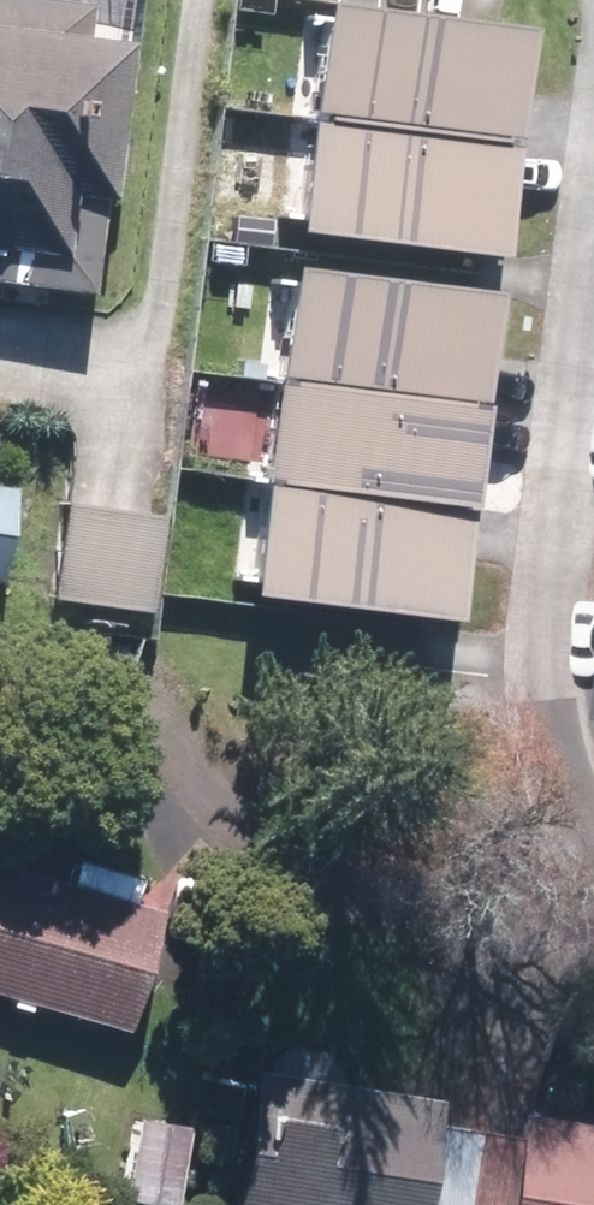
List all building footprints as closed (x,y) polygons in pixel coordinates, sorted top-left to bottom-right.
[(87,0),(0,0),(0,280),(116,292),(145,6),(87,0)] [(332,4),(319,123),(527,146),(541,31),(332,4)] [(319,123),(306,233),(515,257),(527,146),(319,123)] [(303,266),(288,378),(497,405),(511,293),(303,266)] [(497,405),(288,378),(274,484),(483,511),(497,405)] [(0,429),(0,624),(3,624),(27,433),(0,429)] [(483,511),(274,484),(259,594),(469,619),(483,511)] [(128,509),(64,501),(50,608),(165,622),(178,515),(128,509)] [(0,863),(0,998),(131,1038),(169,914),(0,863)] [(260,1066),(239,1204),(429,1204),(447,1095),(260,1066)] [(525,1112),(510,1204),(593,1204),(593,1123),(525,1112)] [(137,1115),(123,1197),(172,1204),(177,1204),(190,1123),(137,1115)]
